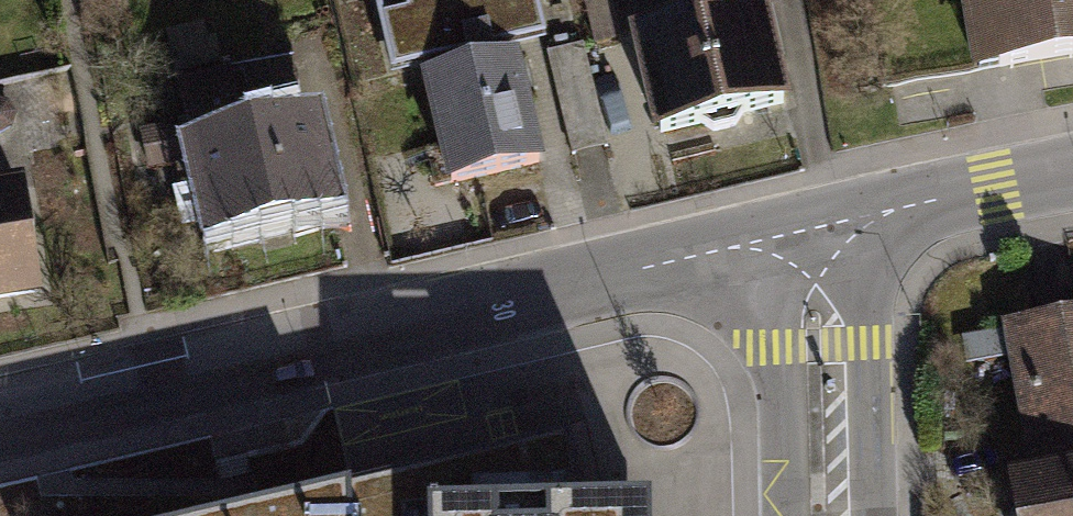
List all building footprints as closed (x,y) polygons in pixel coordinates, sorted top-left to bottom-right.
[(515,67),(561,56),(547,0),(388,0),(411,94),(418,92),(515,67)] [(979,92),(1072,76),(1072,0),(963,0),(979,92)] [(790,114),(763,11),(620,48),(647,151),(790,114)] [(544,178),(515,67),(418,92),(446,203),(544,178)] [(243,139),(230,78),(170,90),(177,122),(133,131),(143,179),(180,172),(197,254),(340,225),(319,123),(243,139)] [(0,105),(0,140),(17,137),(11,103),(0,105)] [(21,195),(0,198),(0,319),(39,313),(21,195)] [(1003,334),(1028,461),(1072,452),(1072,321),(1003,334)] [(355,499),(356,515),(583,515),(569,449),(355,499)] [(1010,492),(1015,515),(1072,515),(1072,479),(1010,492)] [(355,499),(281,515),(356,515),(355,499)]
